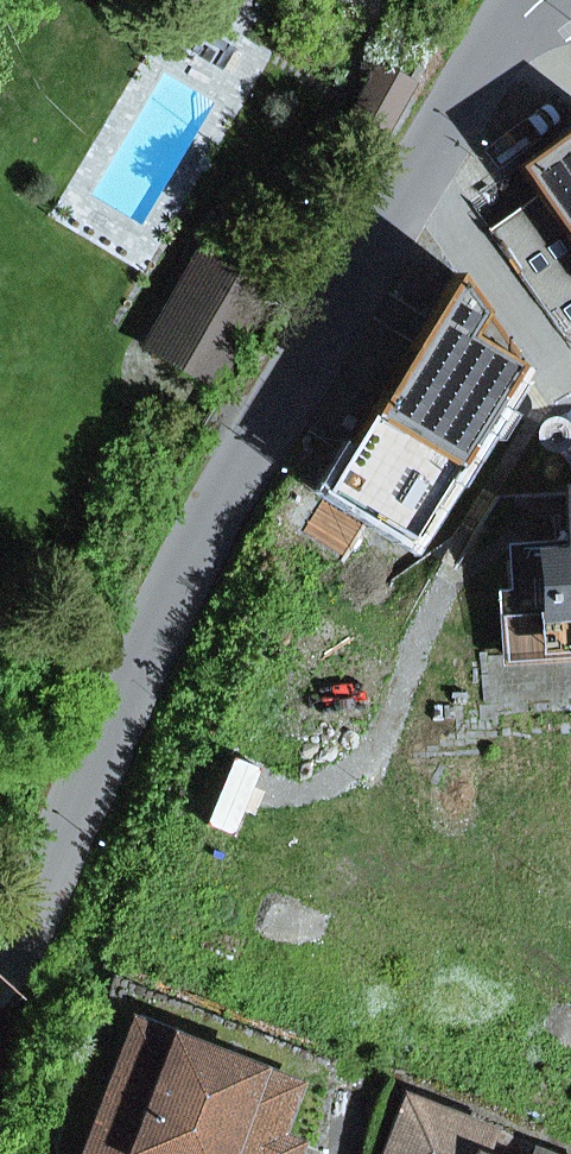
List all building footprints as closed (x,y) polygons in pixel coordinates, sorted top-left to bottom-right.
[(378,65),(343,128),(377,147),(412,84),(378,65)] [(509,171),(570,254),(570,125),(509,171)] [(429,263),(321,458),(415,509),(496,363),(429,263)] [(182,302),(157,345),(212,377),(237,334),(182,302)] [(134,386),(188,417),(212,377),(157,345),(134,386)] [(570,649),(570,489),(565,489),(567,541),(508,542),(510,588),(499,588),(499,656),(570,654),(570,653),(570,649)] [(276,1132),(293,1088),(137,1028),(88,1153),(267,1153),(276,1132)] [(445,1122),(447,1116),(408,1101),(387,1153),(432,1153),(445,1122)] [(485,1137),(445,1122),(432,1153),(479,1153),(485,1137)] [(304,1143),(276,1132),(267,1153),(300,1153),(304,1143)]
